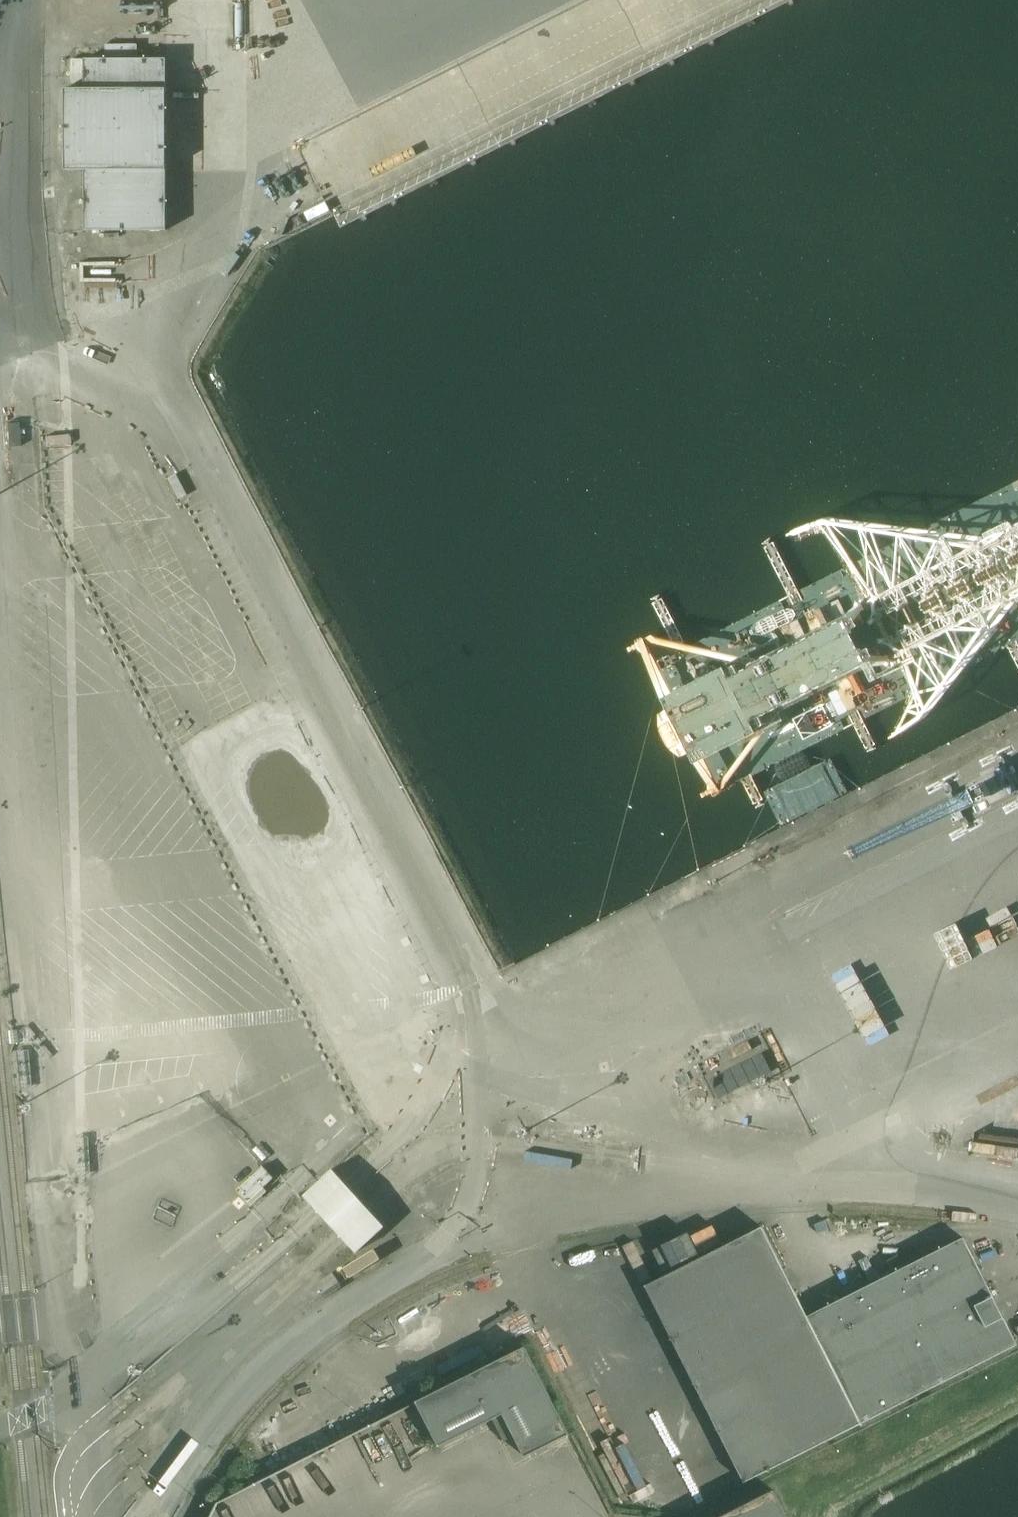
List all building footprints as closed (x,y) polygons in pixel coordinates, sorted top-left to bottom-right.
[(332,34),(360,20),(365,30),(414,5),(411,0),(314,0),(332,34)] [(164,230),(165,60),(83,59),(83,89),(64,89),(64,169),(84,170),(83,230),(164,230)] [(262,1166),(235,1190),(246,1202),(272,1177),(262,1166)] [(338,1234),(355,1252),(383,1226),(367,1208),(345,1185),(331,1169),(303,1195),(316,1209),(338,1234)] [(646,1287),(746,1483),(772,1470),(862,1425),(863,1426),(862,1424),(1017,1346),(1017,1345),(964,1239),(808,1317),(763,1228),(646,1287)] [(341,1267),(348,1278),(377,1259),(370,1249),(341,1267)] [(526,1458),(571,1435),(526,1348),(417,1403),(440,1447),(504,1415),(526,1458)] [(723,1516),(758,1516),(751,1503),(723,1516)]
